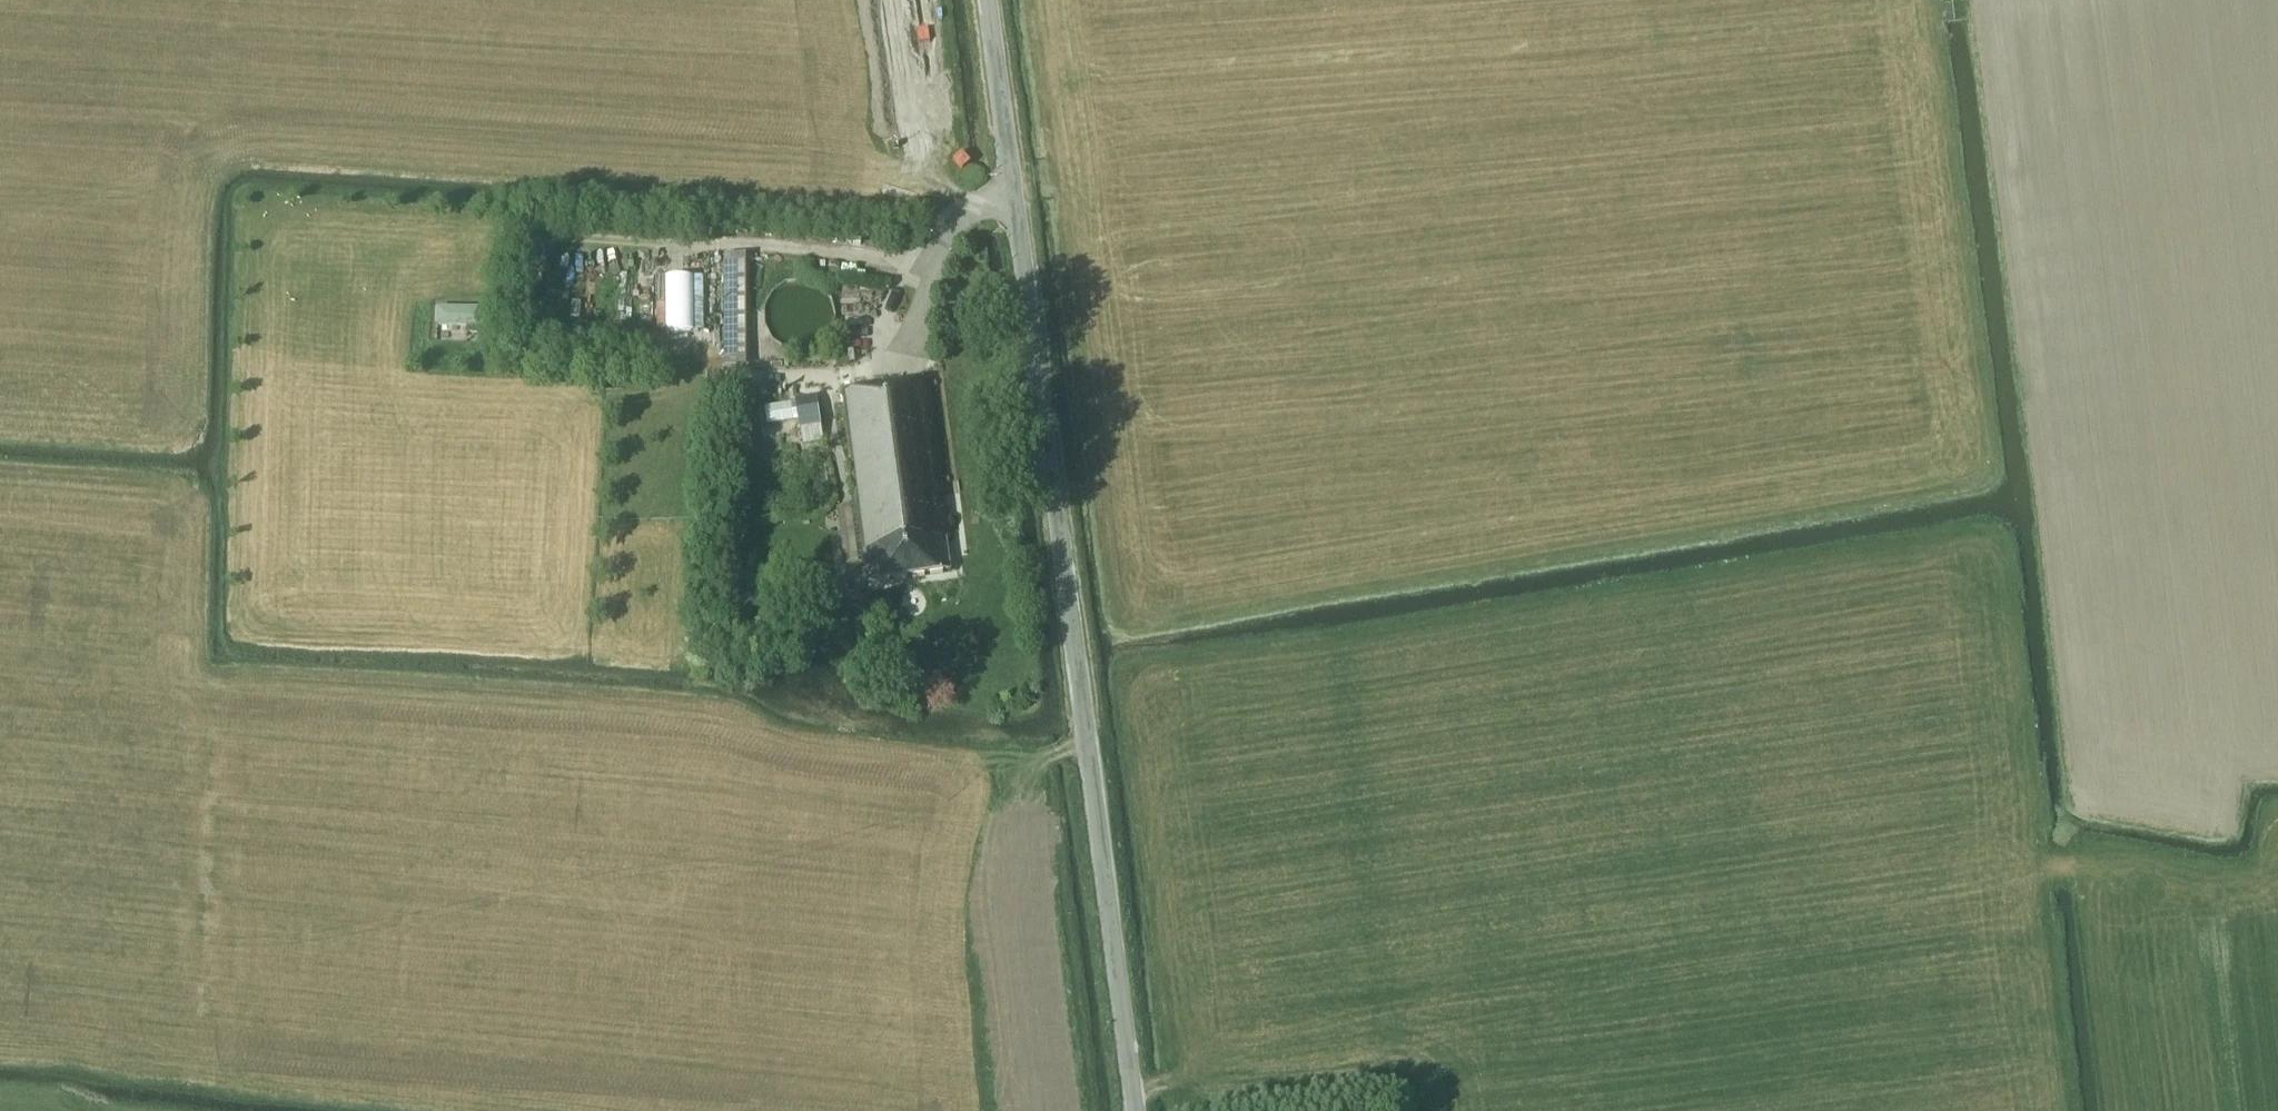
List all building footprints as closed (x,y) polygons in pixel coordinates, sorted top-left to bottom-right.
[(750,255),(724,255),(724,365),(750,365),(750,255)] [(484,308),(436,308),(436,327),(466,327),(466,334),(481,335),(481,327),(484,327),(484,308)] [(841,389),(856,506),(836,508),(844,567),(864,564),(866,582),(949,571),(945,542),(949,541),(928,378),(841,389)] [(803,445),(824,442),(817,401),(796,405),(767,409),(769,425),(799,420),(801,430),(803,445)]
